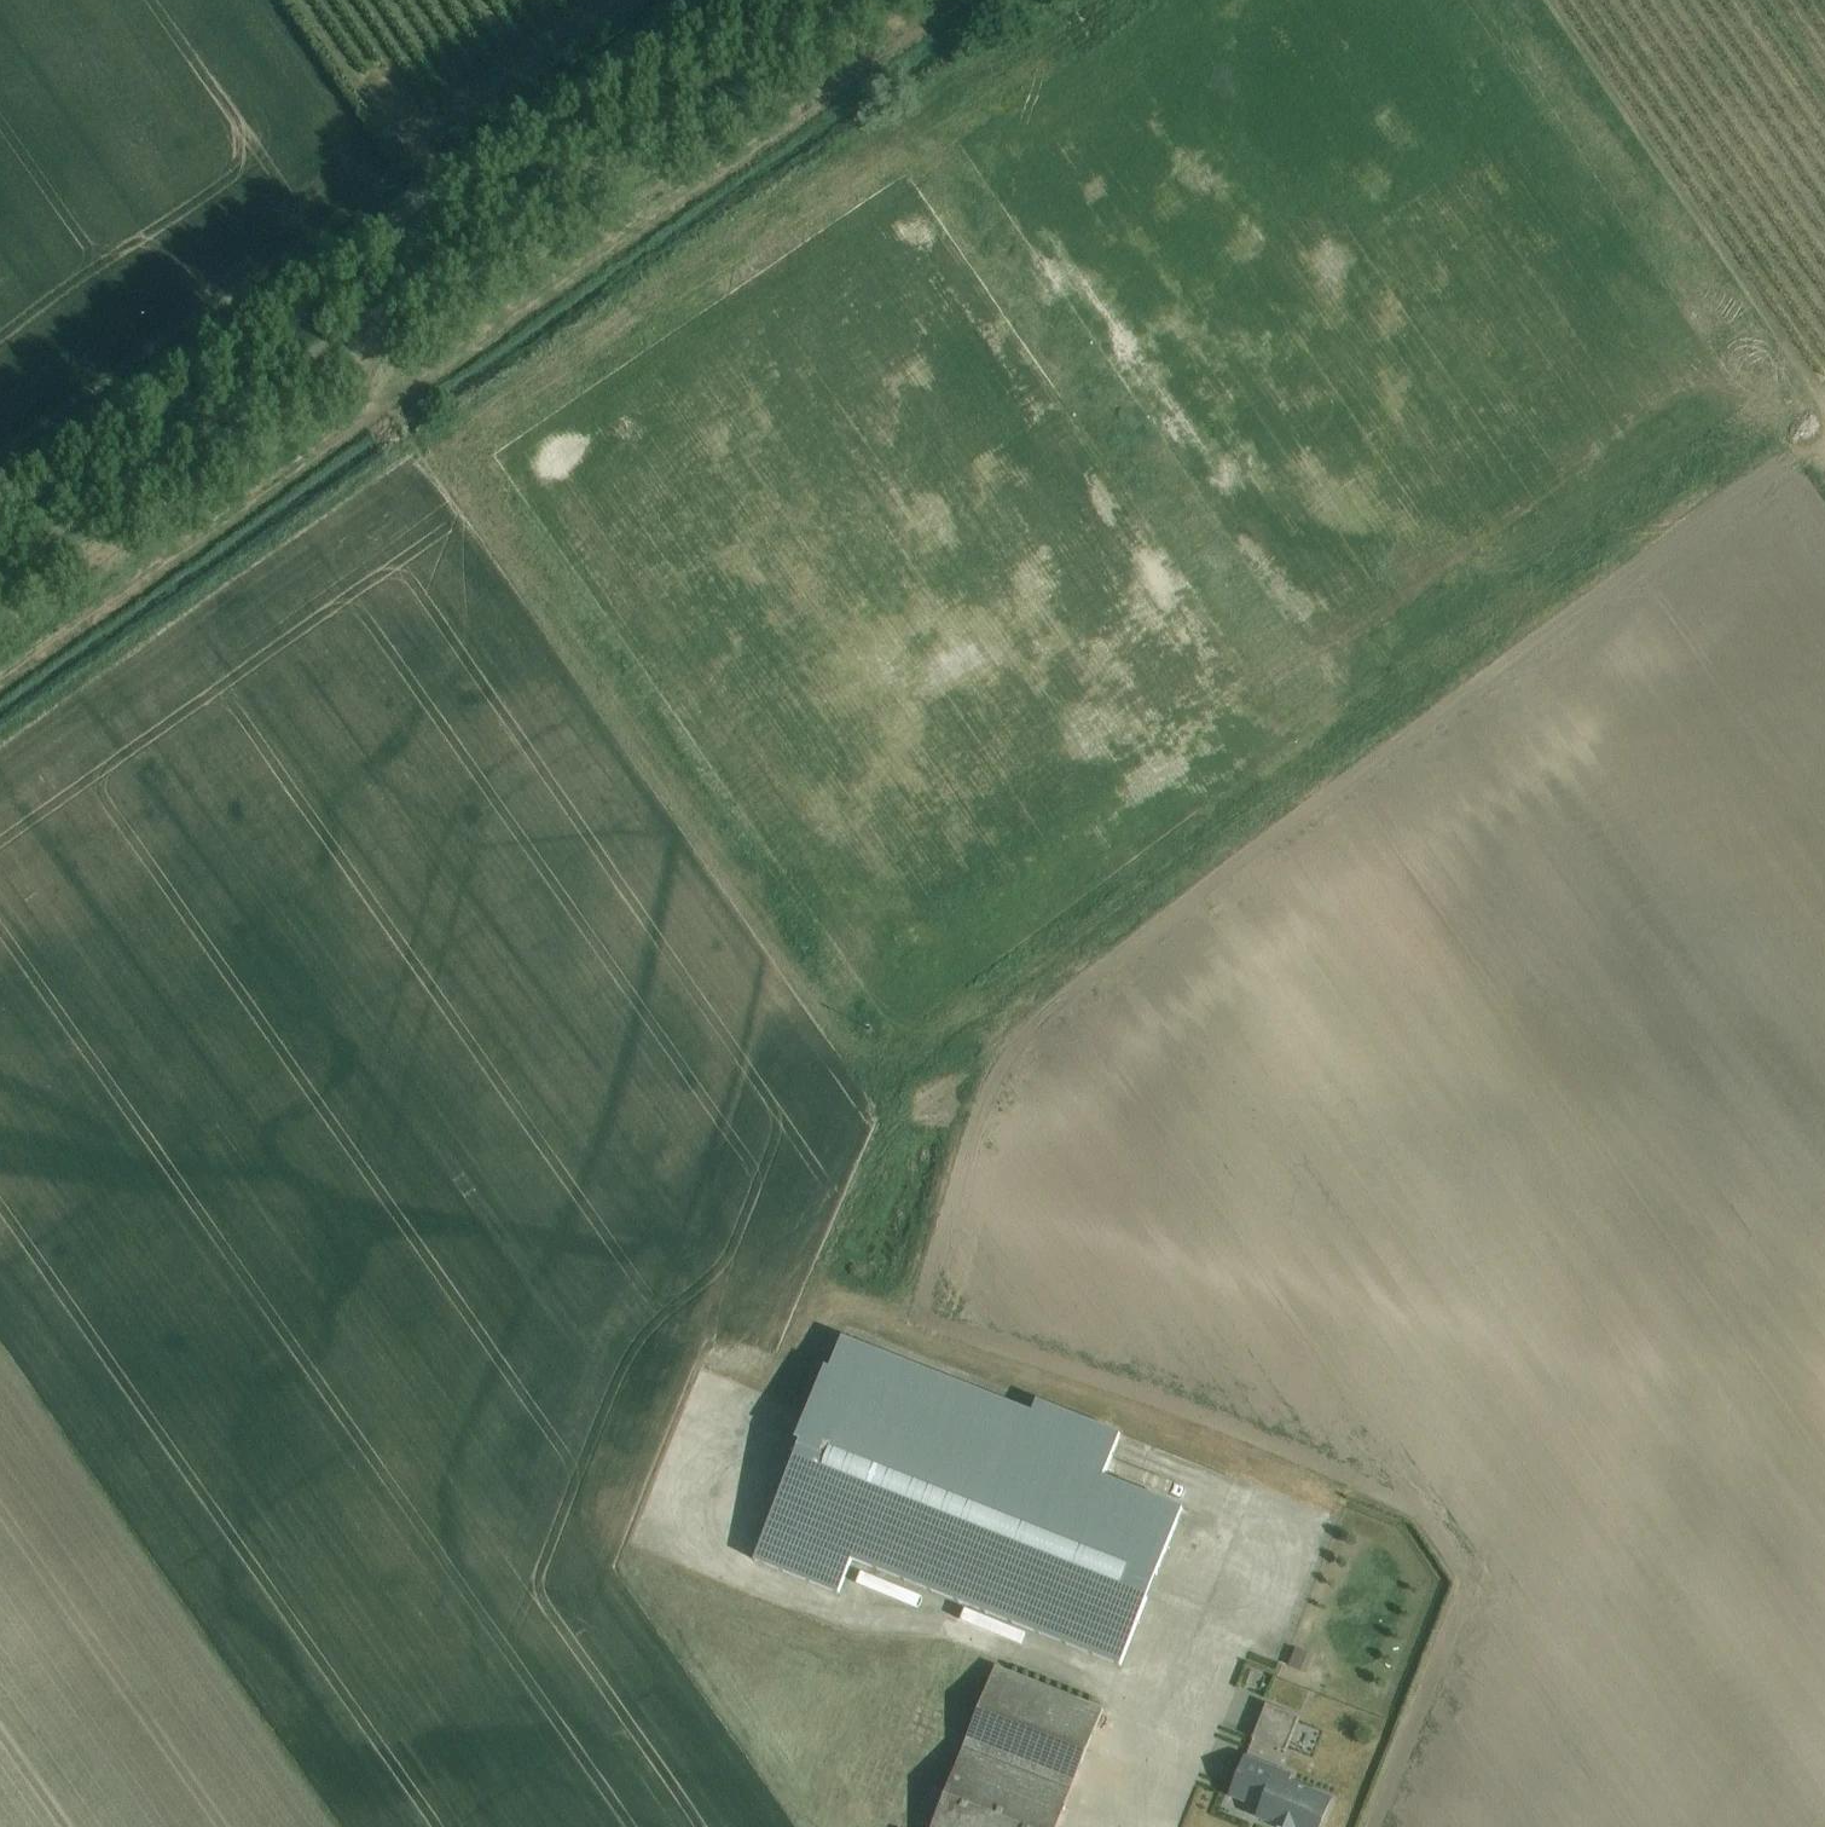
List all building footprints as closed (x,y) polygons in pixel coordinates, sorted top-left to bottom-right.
[(843,1337),(755,1561),(839,1595),(852,1561),(1120,1667),(1183,1508),(1103,1477),(1120,1433),(1037,1400),(1032,1412),(843,1337)] [(1296,1649),(1289,1666),(1309,1673),(1315,1656),(1296,1649)] [(1243,1687),(1250,1669),(1236,1663),(1228,1681),(1243,1687)] [(1104,1709),(995,1666),(932,1826),(1057,1826),(1104,1709)] [(1266,1705),(1252,1740),(1285,1753),(1299,1718),(1266,1705)] [(1234,1787),(1256,1795),(1252,1806),(1262,1810),(1258,1818),(1276,1825),(1276,1826),(1277,1826),(1321,1826),(1331,1801),(1289,1784),(1292,1776),(1246,1758),(1234,1787)]
